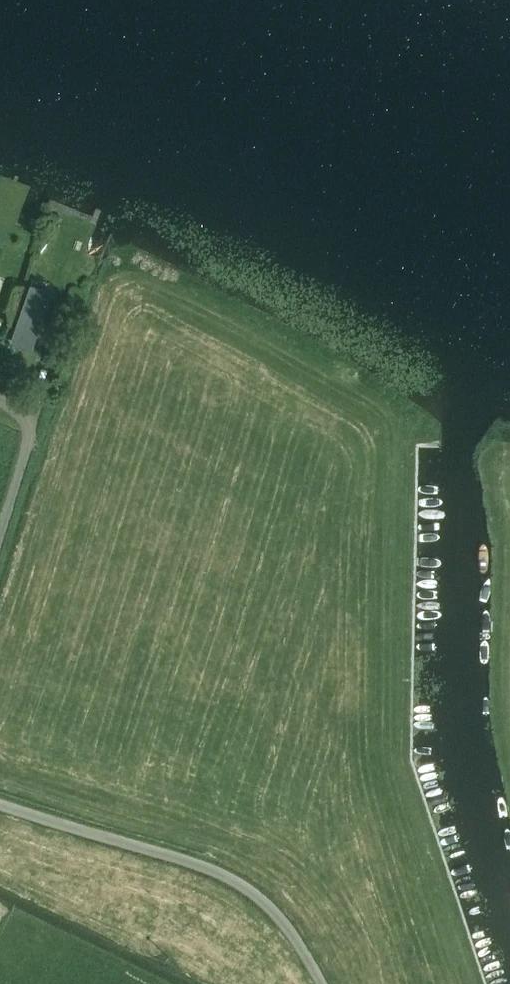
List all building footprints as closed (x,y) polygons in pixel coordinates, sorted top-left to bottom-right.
[(31,289),(13,342),(32,349),(50,296),(31,289)] [(20,384),(8,379),(5,385),(17,390),(20,384)]
